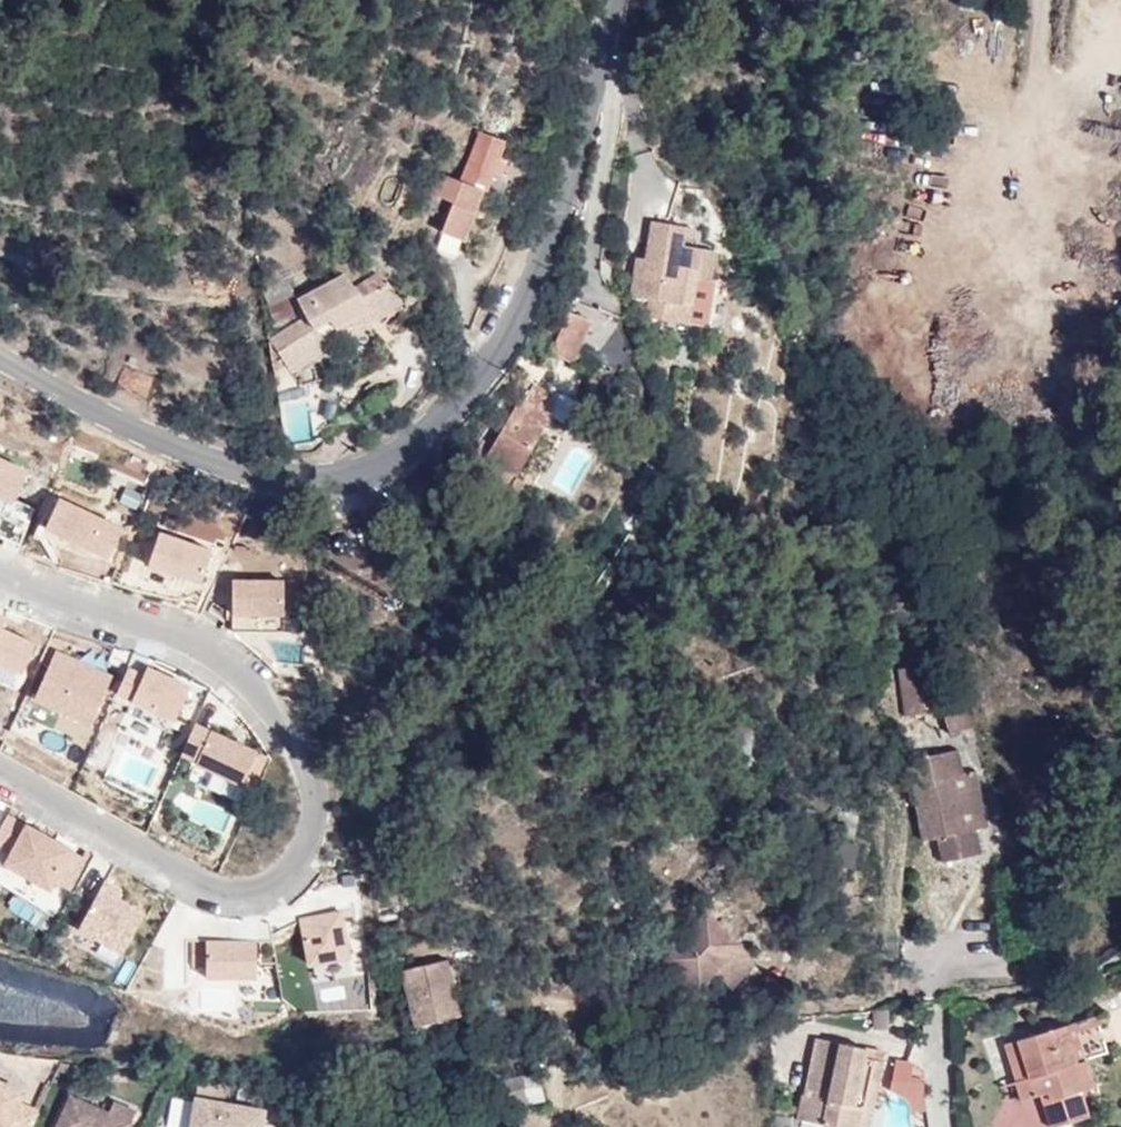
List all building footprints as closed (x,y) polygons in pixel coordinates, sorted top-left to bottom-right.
[(511,80),(500,75),(494,88),(506,93),(511,80)] [(495,172),(500,161),(505,142),(481,133),(464,181),(439,173),(432,195),(456,203),(446,233),(467,241),(485,189),(489,190),(495,172)] [(506,163),(500,161),(495,172),(502,175),(506,163)] [(695,227),(656,220),(649,258),(647,271),(639,270),(635,294),(653,297),(650,315),(689,322),(692,303),(697,276),(704,277),(709,247),(692,244),(695,227)] [(718,248),(709,247),(704,277),(697,276),(692,303),(708,306),(718,248)] [(641,257),(639,270),(647,271),(649,258),(641,257)] [(338,329),(336,327),(330,318),(364,296),(354,284),(340,271),(294,301),(305,317),(270,340),(274,360),(282,356),(291,371),(317,354),(312,346),(321,340),(338,329)] [(381,312),(402,291),(385,276),(365,289),(355,282),(354,284),(364,296),(371,303),(381,312)] [(336,327),(371,303),(364,296),(330,318),(336,327)] [(289,299),(268,307),(274,322),(295,314),(289,299)] [(594,319),(571,311),(558,343),(581,351),(594,319)] [(326,348),(321,340),(312,346),(317,354),(326,348)] [(581,351),(558,343),(554,352),(577,361),(581,351)] [(152,378),(124,366),(117,384),(126,387),(125,389),(144,398),(152,378)] [(550,394),(536,386),(526,403),(522,400),(491,457),(520,473),(551,417),(541,411),(545,403),(550,394)] [(541,411),(551,417),(555,409),(545,403),(541,411)] [(26,503),(40,472),(0,454),(0,491),(26,503)] [(124,527),(61,498),(47,528),(110,557),(124,527)] [(161,532),(150,564),(203,582),(214,549),(161,532)] [(283,581),(232,581),(232,614),(283,614),(283,581)] [(0,612),(0,660),(24,671),(37,642),(3,626),(8,616),(0,612)] [(113,677),(56,651),(34,699),(91,725),(113,677)] [(162,664),(136,652),(117,693),(132,700),(127,712),(169,732),(190,687),(159,672),(162,664)] [(901,667),(907,715),(928,712),(921,665),(901,667)] [(973,725),(967,707),(958,710),(964,728),(973,725)] [(946,715),(952,732),(964,728),(958,710),(946,715)] [(267,756),(196,724),(182,755),(197,762),(196,764),(252,790),(267,756)] [(968,773),(968,771),(963,747),(910,759),(917,790),(919,798),(928,839),(941,835),(947,860),(986,851),(980,827),(980,825),(971,827),(959,775),(968,773)] [(980,825),(980,827),(993,824),(980,768),(968,771),(968,773),(959,775),(971,827),(980,825)] [(8,814),(0,828),(0,845),(12,851),(6,863),(49,887),(71,849),(8,814)] [(121,889),(105,880),(79,926),(122,951),(144,912),(117,896),(121,889)] [(301,919),(309,964),(349,956),(341,911),(301,919)] [(760,957),(707,911),(665,959),(698,987),(713,971),(733,989),(760,957)] [(192,941),(193,965),(207,965),(207,977),(257,976),(256,939),(192,941)] [(403,967),(416,1025),(463,1015),(451,956),(403,967)] [(1097,1013),(1074,1020),(1076,1030),(1100,1023),(1097,1013)] [(1074,1020),(1067,1023),(1078,1061),(1084,1058),(1076,1030),(1074,1020)] [(1067,1023),(1014,1039),(1024,1076),(1014,1079),(1020,1097),(1041,1092),(1049,1088),(1051,1097),(1043,1099),(1051,1126),(1088,1114),(1083,1097),(1080,1089),(1089,1085),(1092,1085),(1084,1058),(1078,1061),(1067,1023)] [(1024,1076),(1014,1039),(1003,1042),(1014,1079),(1024,1076)] [(804,1092),(827,1096),(820,1125),(832,1126),(869,1126),(882,1062),(865,1059),(867,1050),(815,1040),(804,1092)] [(926,1085),(925,1074),(913,1069),(911,1082),(926,1085)] [(548,1072),(518,1077),(524,1104),(547,1100),(543,1084),(549,1082),(548,1072)] [(524,1104),(518,1077),(482,1085),(490,1111),(524,1104)] [(37,1108),(18,1099),(22,1089),(0,1079),(0,1126),(29,1126),(37,1108)] [(265,1107),(224,1100),(227,1084),(198,1080),(190,1126),(261,1126),(265,1107)] [(1092,1094),(1089,1085),(1080,1089),(1083,1097),(1092,1094)] [(1049,1088),(1041,1092),(1043,1099),(1051,1097),(1049,1088)] [(100,1105),(71,1092),(55,1126),(127,1126),(136,1108),(113,1098),(111,1103),(108,1108),(100,1105)] [(827,1096),(804,1092),(799,1120),(820,1125),(827,1096)] [(102,1100),(100,1105),(108,1108),(111,1103),(102,1100)] [(170,1126),(183,1126),(184,1100),(171,1100),(170,1126)]
